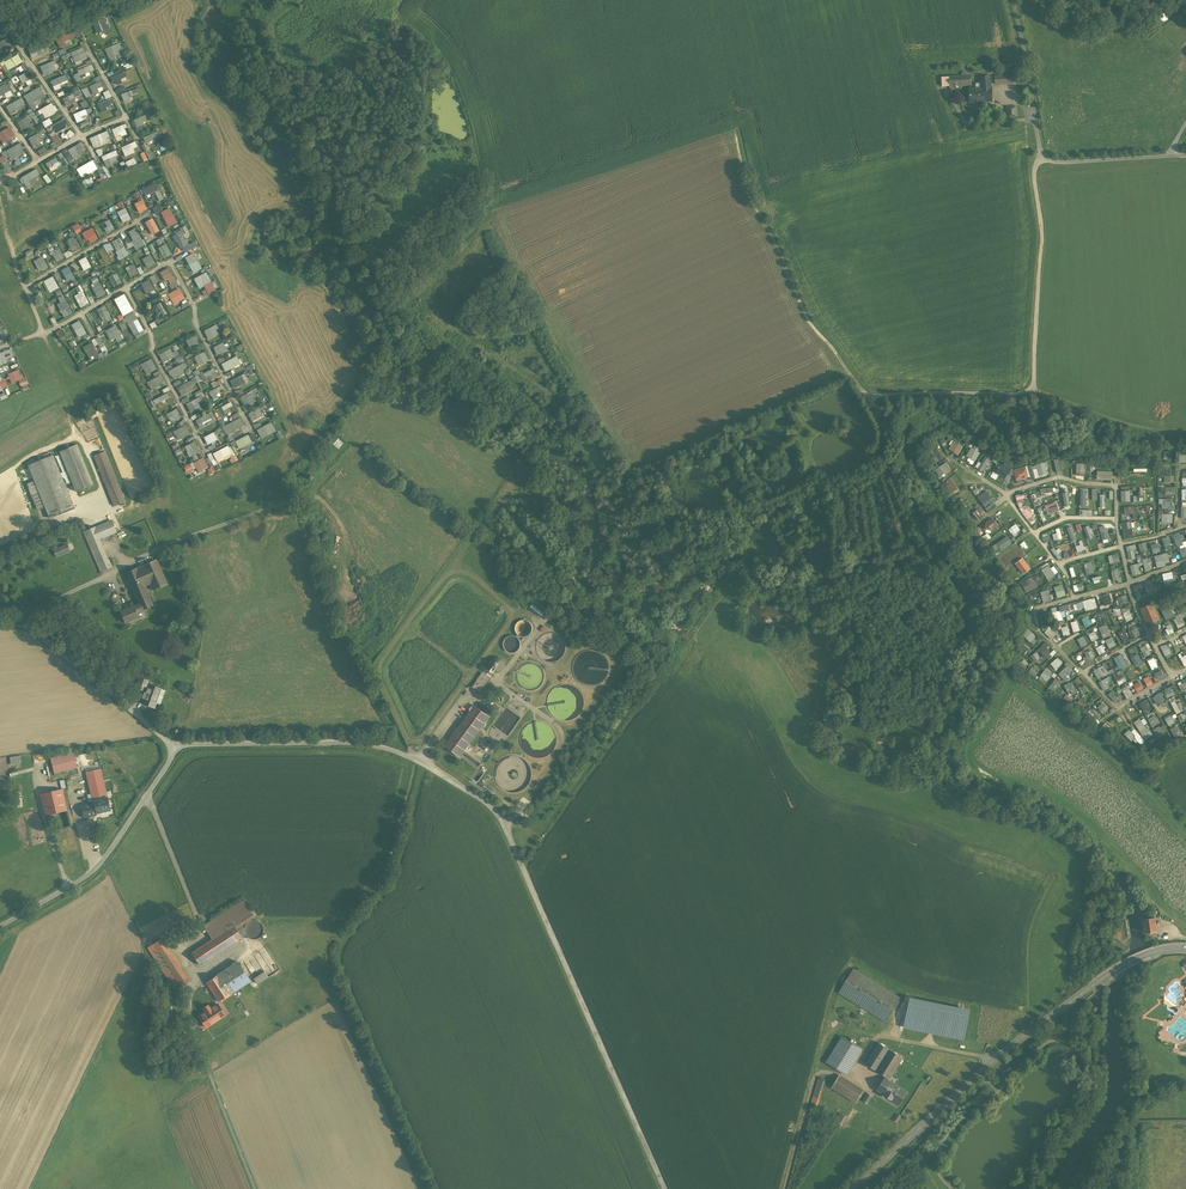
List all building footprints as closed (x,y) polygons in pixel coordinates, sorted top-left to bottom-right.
[(104,18),(92,23),(97,33),(103,31),(105,35),(111,33),(108,24),(106,24),(104,18)] [(80,33),(77,28),(73,30),(77,38),(81,36),(80,33)] [(74,37),(72,32),(55,39),(59,48),(65,45),(64,42),(74,37)] [(7,38),(0,42),(0,49),(4,47),(6,51),(12,48),(7,38)] [(48,52),(44,43),(29,49),(32,58),(48,52)] [(125,52),(121,43),(105,49),(109,59),(116,56),(117,58),(125,55),(124,53),(125,52)] [(82,48),(71,53),(75,62),(87,57),(82,48)] [(22,62),(18,54),(4,62),(8,70),(22,62)] [(55,61),(40,67),(44,75),(56,70),(55,69),(54,65),(56,64),(55,61)] [(94,70),(92,64),(77,70),(78,73),(81,78),(86,76),(85,74),(94,70)] [(33,78),(29,71),(19,77),(23,84),(33,78)] [(125,71),(110,77),(112,83),(115,81),(117,85),(122,83),(121,79),(127,77),(125,71)] [(1017,74),(995,75),(995,84),(1018,83),(1017,74)] [(65,75),(51,81),(55,90),(61,88),(60,86),(61,85),(60,83),(67,80),(65,75)] [(993,101),(991,75),(980,76),(980,88),(969,88),(970,102),(993,101)] [(970,76),(949,76),(949,85),(970,85),(970,76)] [(103,86),(101,81),(89,86),(93,95),(99,92),(97,89),(103,86)] [(20,91),(21,94),(30,89),(28,86),(20,91)] [(47,94),(42,86),(40,87),(40,86),(24,96),(32,109),(35,107),(33,103),(45,96),(45,95),(47,94)] [(90,96),(87,87),(81,90),(85,98),(90,96)] [(66,106),(75,102),(74,98),(82,94),(80,90),(75,92),(72,94),(72,95),(63,98),(66,106)] [(111,96),(108,90),(103,93),(106,99),(111,96)] [(132,94),(131,91),(121,94),(124,102),(130,100),(128,97),(133,95),(132,94)] [(23,106),(19,99),(6,106),(10,113),(23,106)] [(111,99),(98,104),(101,112),(108,110),(107,107),(111,105),(111,104),(113,103),(111,99)] [(53,106),(51,103),(35,113),(37,116),(42,113),(45,118),(54,114),(57,110),(55,106),(53,106)] [(1017,105),(1006,106),(1007,117),(1018,116),(1017,105)] [(85,110),(73,114),(77,123),(82,120),(81,116),(87,114),(85,110)] [(26,118),(17,123),(21,129),(31,124),(30,122),(32,121),(31,120),(33,118),(36,124),(40,122),(34,112),(26,117),(26,118)] [(145,115),(134,120),(137,128),(143,125),(143,123),(146,121),(146,120),(147,119),(145,115)] [(52,123),(49,118),(42,122),(45,127),(52,123)] [(67,123),(64,119),(52,126),(56,133),(66,127),(65,125),(67,123)] [(123,125),(112,129),(113,133),(115,137),(120,135),(121,137),(127,134),(123,125)] [(10,127),(0,132),(0,138),(3,143),(15,136),(10,127)] [(74,134),(70,130),(66,134),(70,138),(74,134)] [(107,131),(90,138),(93,147),(107,141),(106,138),(109,136),(107,131)] [(157,132),(143,138),(146,143),(159,137),(157,132)] [(43,141),(39,133),(29,139),(33,146),(43,141)] [(60,143),(56,134),(52,136),(55,142),(57,145),(60,143)] [(135,141),(121,148),(125,157),(134,153),(133,149),(137,147),(135,141)] [(85,149),(81,142),(68,150),(71,155),(73,159),(80,155),(78,153),(85,149)] [(23,149),(20,143),(6,151),(6,150),(1,153),(2,156),(4,155),(5,159),(9,157),(11,160),(24,153),(22,149),(23,149)] [(71,155),(68,150),(67,149),(61,152),(66,158),(71,155)] [(116,150),(102,156),(104,161),(109,159),(114,156),(118,155),(116,150)] [(60,165),(56,158),(46,163),(48,168),(53,165),(55,168),(60,165)] [(96,158),(92,161),(97,169),(101,167),(96,158)] [(136,163),(134,158),(125,163),(127,167),(136,163)] [(12,171),(6,161),(2,163),(8,174),(12,171)] [(97,169),(92,161),(77,169),(81,178),(97,169)] [(105,166),(102,167),(108,178),(111,176),(105,166)] [(105,175),(101,167),(97,169),(101,177),(105,175)] [(36,169),(21,178),(26,187),(31,185),(29,181),(39,175),(36,169)] [(91,184),(88,178),(82,182),(86,187),(91,184)] [(163,199),(155,183),(142,189),(146,196),(150,194),(151,198),(156,195),(159,201),(163,199)] [(147,209),(142,200),(134,204),(139,213),(147,209)] [(161,212),(157,205),(152,208),(155,214),(161,212)] [(130,219),(125,208),(117,212),(123,223),(130,219)] [(177,222),(169,208),(161,212),(168,227),(177,222)] [(159,231),(152,218),(145,222),(152,234),(154,233),(159,231)] [(114,229),(109,220),(105,222),(107,227),(105,228),(107,233),(114,229)] [(98,238),(92,228),(82,233),(86,240),(88,239),(90,243),(98,238)] [(145,245),(135,228),(128,232),(133,241),(131,242),(133,245),(136,250),(145,245)] [(188,244),(181,230),(176,233),(177,234),(181,242),(178,244),(180,248),(188,244)] [(181,242),(177,234),(173,236),(176,243),(177,242),(178,244),(181,242)] [(81,249),(76,238),(71,240),(71,241),(68,243),(73,253),(76,251),(77,251),(81,249)] [(124,247),(119,238),(115,240),(115,241),(112,242),(117,251),(124,247)] [(171,254),(166,244),(161,246),(158,248),(162,256),(165,254),(167,257),(171,254)] [(111,263),(103,247),(98,249),(102,258),(99,260),(102,267),(106,265),(106,266),(111,263)] [(56,262),(64,258),(59,249),(53,252),(55,254),(53,255),(56,262)] [(202,269),(193,253),(185,258),(193,273),(202,269)] [(155,264),(150,255),(143,259),(148,268),(155,264)] [(48,267),(42,257),(34,261),(39,271),(42,269),(42,270),(48,267)] [(91,267),(86,257),(81,259),(82,260),(79,261),(84,270),(87,268),(88,270),(91,269),(90,267),(91,267)] [(138,274),(133,264),(125,267),(130,277),(133,275),(133,276),(138,274)] [(74,277),(68,267),(62,271),(67,281),(74,277)] [(172,277),(167,268),(160,272),(165,281),(168,280),(170,284),(175,281),(173,276),(172,277)] [(58,272),(54,274),(58,282),(62,280),(58,272)] [(215,290),(206,272),(194,279),(199,288),(204,286),(205,289),(208,294),(215,290)] [(122,283),(116,273),(109,277),(114,287),(118,285),(122,283)] [(59,288),(52,276),(44,281),(50,292),(59,288)] [(154,290),(149,280),(141,284),(146,294),(154,290)] [(176,281),(175,281),(170,284),(169,285),(171,289),(179,285),(176,281)] [(106,294),(100,284),(95,286),(92,288),(98,298),(106,294)] [(184,299),(179,288),(168,294),(174,304),(184,299)] [(89,303),(83,292),(75,296),(81,307),(89,303)] [(133,310),(124,294),(114,299),(123,316),(133,310)] [(72,313),(65,300),(57,304),(64,317),(72,313)] [(167,313),(161,302),(157,304),(163,315),(167,313)] [(110,315),(105,306),(97,310),(102,319),(105,317),(107,322),(111,319),(109,315),(110,315)] [(136,316),(134,313),(122,319),(123,321),(119,323),(122,330),(127,328),(124,323),(127,322),(134,335),(135,334),(142,330),(137,320),(137,319),(136,317),(136,316)] [(88,337),(79,320),(71,325),(78,338),(82,336),(84,339),(88,337)] [(216,325),(204,331),(208,339),(218,334),(216,330),(218,328),(216,325)] [(115,326),(105,331),(110,340),(115,338),(118,342),(122,340),(115,326)] [(200,343),(196,335),(186,340),(190,348),(200,343)] [(104,346),(98,337),(95,339),(98,344),(100,348),(104,346)] [(99,357),(92,342),(83,347),(86,354),(87,353),(89,357),(93,355),(95,359),(99,357)] [(217,355),(227,350),(225,346),(224,346),(223,343),(214,348),(215,351),(217,355)] [(0,353),(0,365),(7,363),(6,360),(14,357),(11,349),(0,353)] [(172,353),(170,349),(159,355),(163,362),(174,357),(179,354),(177,350),(172,353)] [(204,352),(194,357),(199,366),(208,361),(204,352)] [(181,355),(175,358),(177,362),(178,362),(179,364),(185,362),(181,355)] [(240,364),(236,356),(221,364),(225,371),(240,364)] [(156,368),(151,359),(141,364),(146,374),(156,368)] [(186,368),(184,363),(168,371),(171,376),(173,379),(184,373),(183,370),(186,368)] [(203,374),(205,378),(216,372),(213,368),(203,373),(203,374)] [(21,379),(18,370),(8,374),(11,383),(18,380),(21,379)] [(207,382),(218,376),(216,372),(205,378),(207,382)] [(160,375),(147,382),(151,390),(163,384),(162,381),(163,381),(160,375)] [(194,384),(201,380),(198,375),(191,379),(194,384)] [(245,382),(241,375),(230,381),(234,388),(245,382)] [(28,384),(25,378),(21,379),(18,380),(20,386),(21,385),(23,390),(28,388),(27,385),(28,384)] [(213,388),(222,383),(220,379),(211,384),(213,388)] [(189,381),(176,388),(178,392),(179,391),(181,395),(192,390),(190,386),(191,385),(189,381)] [(222,386),(209,392),(211,396),(213,400),(217,398),(215,393),(224,389),(222,386)] [(250,392),(240,397),(245,407),(258,400),(255,394),(255,391),(256,391),(255,388),(249,391),(250,392)] [(170,396),(168,392),(153,400),(155,404),(161,401),(170,396)] [(199,397),(186,404),(190,412),(200,407),(198,402),(200,401),(199,397)] [(221,406),(216,410),(220,417),(230,412),(228,408),(232,405),(231,402),(222,407),(221,406)] [(259,408),(261,413),(268,409),(266,404),(259,408)] [(261,413),(259,408),(248,414),(252,421),(263,416),(261,413)] [(181,417),(176,409),(166,414),(169,418),(172,416),(174,420),(181,417)] [(205,416),(195,421),(197,424),(198,424),(200,428),(204,426),(202,422),(210,418),(212,422),(216,420),(212,411),(209,412),(209,413),(205,415),(205,416)] [(235,420),(223,427),(226,434),(228,434),(230,434),(234,431),(243,426),(241,422),(242,421),(240,418),(235,420)] [(276,431),(271,422),(256,430),(261,439),(276,431)] [(188,429),(186,425),(173,431),(175,436),(176,435),(178,439),(189,434),(187,429),(188,429)] [(215,435),(213,432),(204,437),(208,444),(217,439),(215,435)] [(252,433),(248,435),(251,442),(256,440),(252,433)] [(248,435),(235,441),(239,448),(251,442),(248,435)] [(959,454),(964,446),(954,440),(949,448),(959,454)] [(200,451),(195,441),(184,447),(189,457),(200,451)] [(77,445),(60,452),(76,491),(93,484),(77,445)] [(929,450),(938,462),(944,457),(936,445),(929,450)] [(231,452),(228,446),(213,454),(217,461),(225,457),(224,456),(231,452)] [(972,446),(967,455),(976,460),(981,451),(972,446)] [(1164,458),(1173,458),(1173,450),(1164,450),(1164,458)] [(125,501),(105,451),(94,456),(114,506),(125,501)] [(216,464),(211,453),(207,455),(213,466),(216,464)] [(53,455),(28,465),(49,518),(75,508),(53,455)] [(983,470),(990,458),(986,455),(978,468),(983,470)] [(320,456),(316,461),(321,465),(325,460),(320,456)] [(1009,480),(1016,470),(999,459),(998,460),(992,456),(990,459),(1000,466),(996,472),(993,469),(990,475),(997,479),(1000,474),(1009,480)] [(208,467),(203,457),(193,462),(198,472),(208,467)] [(1058,472),(1063,470),(1059,458),(1054,459),(1058,472)] [(1072,467),(1077,467),(1076,477),(1085,477),(1085,463),(1078,462),(1078,460),(1073,460),(1072,467)] [(950,470),(947,466),(950,464),(948,461),(936,469),(940,476),(950,470)] [(1031,477),(1048,474),(1047,467),(1049,467),(1048,461),(1014,468),(1017,483),(1022,482),(1022,478),(1031,476),(1031,477)] [(1172,473),(1172,463),(1160,463),(1160,473),(1172,473)] [(193,469),(190,464),(184,467),(187,472),(193,469)] [(1113,479),(1114,470),(1097,470),(1097,479),(1113,479)] [(952,477),(944,481),(951,493),(958,489),(952,477)] [(1166,494),(1176,494),(1176,486),(1166,486),(1166,494)] [(987,490),(978,496),(990,512),(999,505),(987,490)] [(1131,501),(1131,490),(1122,490),(1122,501),(1131,501)] [(965,510),(969,508),(962,498),(958,501),(965,510)] [(1160,498),(1160,503),(1163,503),(1163,509),(1173,509),(1173,498),(1160,498)] [(1134,518),(1138,518),(1137,505),(1125,506),(1125,514),(1134,513),(1134,518)] [(973,512),(979,520),(985,516),(979,507),(973,512)] [(1162,513),(1162,522),(1173,522),(1173,513),(1162,513)] [(992,530),(999,525),(993,516),(983,523),(987,529),(990,528),(992,530)] [(111,520),(84,532),(89,544),(99,539),(116,532),(111,520)] [(1124,521),(1124,535),(1133,535),(1133,520),(1124,521)] [(1178,546),(1184,543),(1180,531),(1173,533),(1178,546)] [(984,541),(991,538),(989,532),(982,536),(984,541)] [(996,549),(1000,546),(1002,549),(1012,542),(1008,535),(993,545),(996,549)] [(1169,536),(1163,538),(1167,550),(1173,548),(1169,536)] [(99,539),(89,544),(97,564),(108,559),(99,539)] [(1146,541),(1139,543),(1146,571),(1151,569),(1149,562),(1153,561),(1152,556),(1148,557),(1146,550),(1148,550),(1146,541)] [(1153,552),(1161,551),(1160,542),(1152,544),(1153,552)] [(1130,560),(1137,558),(1134,549),(1137,548),(1135,543),(1127,546),(1130,560)] [(67,544),(53,550),(56,557),(70,551),(67,544)] [(1060,547),(1056,549),(1055,546),(1052,548),(1059,560),(1063,557),(1060,552),(1062,551),(1060,547)] [(1021,550),(1013,557),(1015,560),(1023,553),(1021,550)] [(1118,552),(1109,555),(1111,563),(1121,560),(1118,552)] [(1157,567),(1166,565),(1164,553),(1156,555),(1157,567)] [(1023,557),(1015,563),(1024,574),(1032,567),(1023,557)] [(156,559),(125,573),(139,604),(141,610),(142,610),(153,605),(148,592),(167,584),(160,568),(164,567),(160,558),(157,560),(156,559)] [(108,559),(97,564),(101,571),(112,566),(108,559)] [(1084,562),(1087,573),(1094,572),(1092,560),(1084,562)] [(1134,575),(1141,572),(1138,563),(1131,565),(1134,575)] [(1050,581),(1053,579),(1052,577),(1057,574),(1049,564),(1042,569),(1050,581)] [(1120,567),(1112,569),(1114,580),(1118,579),(1119,582),(1123,581),(1120,567)] [(1166,585),(1176,583),(1174,571),(1163,573),(1166,585)] [(1039,586),(1037,582),(1042,579),(1039,573),(1021,581),(1027,592),(1039,586)] [(1149,595),(1158,592),(1153,579),(1144,583),(1149,595)] [(1083,582),(1074,584),(1075,591),(1084,589),(1083,582)] [(1141,582),(1134,585),(1139,599),(1143,597),(1140,590),(1144,589),(1141,582)] [(1054,586),(1058,598),(1067,595),(1063,583),(1054,586)] [(110,588),(102,589),(104,597),(111,595),(110,588)] [(1049,589),(1041,591),(1044,602),(1052,600),(1049,589)] [(1110,592),(1103,594),(1106,605),(1113,603),(1110,592)] [(1118,596),(1120,605),(1129,603),(1127,594),(1118,596)] [(1085,607),(1087,611),(1098,607),(1094,596),(1077,602),(1079,609),(1085,607)] [(545,609),(535,601),(532,605),(542,613),(545,609)] [(1058,606),(1052,607),(1055,621),(1064,619),(1063,617),(1067,616),(1065,610),(1071,609),(1069,603),(1058,606)] [(133,606),(121,611),(120,611),(125,623),(125,622),(138,617),(137,613),(142,611),(142,610),(141,610),(139,604),(134,606),(133,606)] [(1159,619),(1153,605),(1141,609),(1147,624),(1159,619)] [(1122,608),(1127,621),(1133,619),(1129,606),(1122,608)] [(1121,607),(1113,609),(1114,615),(1122,614),(1121,607)] [(1095,615),(1097,622),(1105,619),(1102,610),(1097,612),(1098,614),(1095,615)] [(1087,626),(1093,623),(1089,615),(1082,618),(1087,626)] [(1175,619),(1179,627),(1185,625),(1182,617),(1175,619)] [(1074,631),(1081,629),(1078,619),(1071,621),(1074,631)] [(1165,622),(1168,627),(1166,628),(1169,634),(1175,631),(1169,620),(1165,622)] [(1142,634),(1136,624),(1134,625),(1133,621),(1129,623),(1136,637),(1142,634)] [(1064,635),(1071,633),(1068,625),(1062,627),(1064,635)] [(1042,637),(1039,634),(1037,636),(1028,628),(1023,634),(1035,645),(1042,637)] [(1125,643),(1131,640),(1125,628),(1119,631),(1125,643)] [(1089,633),(1093,641),(1099,637),(1095,630),(1089,633)] [(1084,635),(1078,638),(1082,646),(1089,643),(1084,635)] [(1110,648),(1117,645),(1113,636),(1106,639),(1110,648)] [(1173,642),(1177,649),(1183,646),(1179,639),(1173,642)] [(1068,644),(1072,652),(1078,648),(1074,640),(1068,644)] [(1045,642),(1038,649),(1044,654),(1042,656),(1036,651),(1031,656),(1036,661),(1038,659),(1043,663),(1054,652),(1045,642)] [(1141,647),(1146,656),(1152,653),(1147,643),(1141,647)] [(1161,646),(1166,656),(1172,653),(1167,643),(1161,646)] [(1100,654),(1107,651),(1104,644),(1097,646),(1100,654)] [(1026,645),(1022,649),(1027,654),(1031,649),(1026,645)] [(1087,655),(1084,657),(1086,662),(1096,657),(1092,649),(1086,652),(1087,655)] [(1130,664),(1128,658),(1125,659),(1123,653),(1115,656),(1119,668),(1130,664)] [(1135,665),(1142,662),(1139,653),(1132,655),(1135,665)] [(1177,660),(1181,658),(1185,665),(1185,664),(1185,654),(1183,656),(1181,653),(1175,656),(1177,660)] [(1056,669),(1064,662),(1059,656),(1051,663),(1056,669)] [(1148,659),(1152,669),(1159,665),(1154,656),(1148,659)] [(1020,662),(1025,667),(1029,663),(1025,658),(1020,662)] [(1059,673),(1065,680),(1071,674),(1072,675),(1076,671),(1069,664),(1059,673)] [(1098,678),(1108,673),(1104,664),(1094,669),(1098,678)] [(1033,666),(1029,671),(1035,676),(1039,672),(1033,666)] [(1047,680),(1053,673),(1047,668),(1041,675),(1047,680)] [(1123,672),(1125,671),(1124,668),(1114,672),(1119,684),(1126,681),(1123,672)] [(1162,669),(1155,672),(1158,680),(1168,676),(1167,672),(1163,673),(1162,669)] [(483,672),(472,687),(481,694),(486,687),(486,686),(491,678),(483,672)] [(1144,678),(1148,686),(1154,683),(1149,675),(1144,678)] [(1110,676),(1099,681),(1104,690),(1110,687),(1108,682),(1111,680),(1110,676)] [(144,691),(148,681),(140,677),(136,688),(144,691)] [(1049,687),(1055,691),(1062,682),(1056,678),(1049,687)] [(1134,684),(1138,691),(1144,687),(1140,680),(1134,684)] [(1065,684),(1068,692),(1072,691),(1073,693),(1076,692),(1072,681),(1065,684)] [(1079,687),(1083,694),(1090,690),(1086,683),(1079,687)] [(159,688),(149,684),(149,685),(147,691),(145,695),(146,695),(145,699),(144,698),(144,699),(156,703),(155,703),(159,694),(157,693),(159,688)] [(1129,686),(1123,689),(1127,697),(1133,694),(1129,686)] [(1172,687),(1165,689),(1168,696),(1174,694),(1172,687)] [(1112,691),(1109,694),(1117,702),(1122,697),(1119,694),(1117,696),(1112,691)] [(1161,692),(1154,695),(1157,703),(1164,700),(1161,692)] [(1177,713),(1181,711),(1180,708),(1183,707),(1180,701),(1178,702),(1174,695),(1169,698),(1177,713)] [(1079,697),(1075,704),(1083,709),(1087,702),(1079,697)] [(1152,711),(1147,699),(1140,702),(1146,714),(1152,711)] [(1104,701),(1098,706),(1103,713),(1109,708),(1104,701)] [(1159,706),(1163,714),(1171,710),(1168,702),(1159,706)] [(491,715),(475,704),(445,745),(460,757),(491,715)] [(1127,712),(1133,721),(1142,715),(1139,711),(1137,713),(1133,707),(1127,712)] [(1089,712),(1094,720),(1100,716),(1095,709),(1089,712)] [(1185,718),(1185,714),(1185,711),(1178,715),(1181,721),(1185,718)] [(1176,722),(1174,718),(1177,716),(1175,712),(1165,716),(1169,725),(1176,722)] [(1153,727),(1160,723),(1156,714),(1149,718),(1153,727)] [(1154,733),(1148,726),(1147,727),(1140,717),(1134,722),(1146,738),(1154,733)] [(1175,737),(1182,733),(1178,724),(1171,728),(1175,737)] [(1164,731),(1167,730),(1164,725),(1161,726),(1160,725),(1154,728),(1158,737),(1165,734),(1164,731)] [(1141,744),(1146,739),(1133,726),(1125,733),(1132,740),(1135,737),(1141,744)] [(74,752),(50,758),(54,773),(77,767),(74,752)] [(10,756),(11,765),(21,763),(20,755),(10,756)] [(101,768),(85,772),(90,793),(92,801),(93,801),(107,797),(101,768)] [(62,789),(41,793),(45,815),(67,810),(62,789)] [(107,797),(93,801),(94,802),(96,813),(101,811),(105,810),(105,809),(109,808),(110,809),(107,797)] [(94,802),(81,805),(83,818),(97,815),(96,813),(94,802)] [(205,927),(212,939),(234,925),(236,929),(254,918),(243,901),(205,927)] [(1144,918),(1142,918),(1145,932),(1148,932),(1148,934),(1153,933),(1153,931),(1156,931),(1156,927),(1159,926),(1158,921),(1155,922),(1154,916),(1144,918)] [(263,933),(263,929),(263,926),(260,923),(257,921),(254,920),(250,921),(247,923),(245,926),(244,930),(245,934),(247,937),(250,939),(254,939),(258,939),(261,936),(263,933)] [(212,939),(191,952),(199,965),(242,937),(236,929),(234,925),(212,939)] [(1119,938),(1122,931),(1116,928),(1113,936),(1119,938)] [(184,969),(169,946),(169,947),(163,938),(148,947),(155,958),(169,980),(176,990),(191,980),(184,969)] [(280,968),(267,946),(261,950),(274,972),(280,968)] [(238,962),(206,982),(217,999),(230,991),(231,993),(250,981),(238,962)] [(901,998),(854,969),(839,993),(886,1022),(901,998)] [(264,971),(254,978),(257,984),(268,977),(264,971)] [(175,991),(168,981),(164,983),(171,993),(175,991)] [(230,991),(217,999),(226,1014),(239,1006),(231,993),(230,991)] [(970,1009),(910,997),(904,1027),(963,1039),(970,1009)] [(219,1003),(210,1007),(208,1004),(202,1007),(204,1012),(198,1016),(204,1028),(226,1016),(219,1003)] [(862,1049),(842,1036),(826,1062),(846,1075),(862,1049)] [(903,1057),(879,1042),(866,1063),(884,1076),(884,1077),(889,1081),(892,1077),(890,1076),(903,1057)] [(819,1076),(812,1102),(819,1104),(826,1078),(819,1076)] [(889,1081),(884,1077),(877,1089),(899,1104),(907,1092),(889,1081)] [(862,1093),(838,1078),(832,1087),(856,1102),(859,1097),(862,1093)] [(867,1093),(863,1100),(867,1103),(871,1096),(867,1093)] [(843,1123),(847,1115),(840,1112),(837,1120),(843,1123)]
